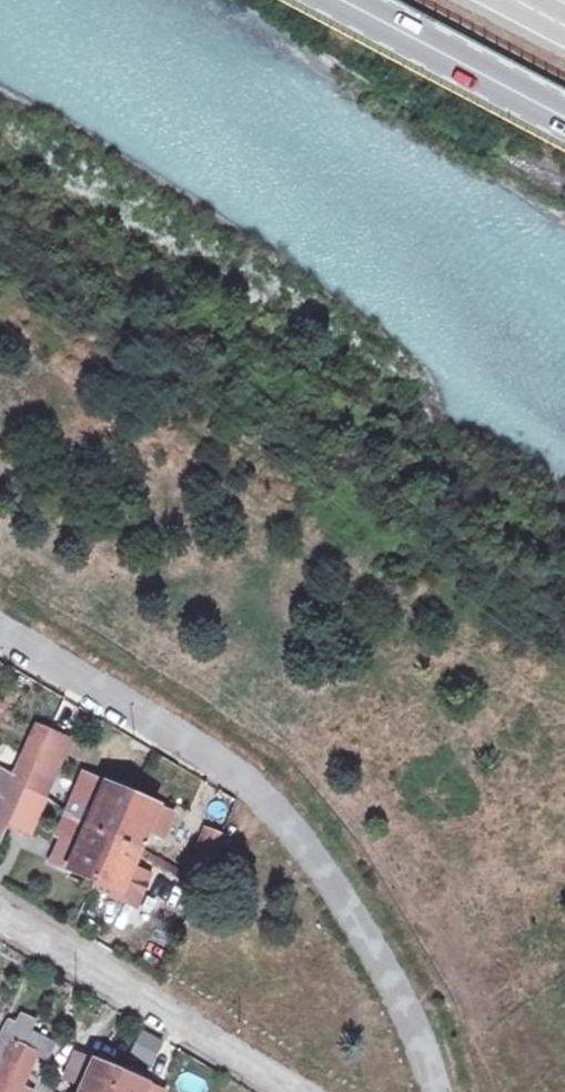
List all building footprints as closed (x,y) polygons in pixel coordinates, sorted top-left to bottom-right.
[(58,781),(51,777),(68,739),(50,731),(45,742),(28,781),(25,787),(28,788),(48,797),(51,798),(58,781)] [(16,776),(28,781),(45,742),(33,736),(16,776)] [(25,787),(28,781),(16,776),(3,768),(0,776),(0,794),(1,795),(0,797),(0,842),(1,843),(25,787)] [(98,801),(105,784),(93,778),(85,796),(98,801)] [(87,827),(114,838),(132,795),(105,784),(98,801),(87,827)] [(32,834),(48,797),(28,788),(12,824),(32,834)] [(163,838),(174,813),(132,795),(114,838),(140,850),(148,832),(163,838)] [(95,881),(114,838),(87,827),(75,819),(68,813),(58,835),(64,837),(53,863),(68,869),(95,881)] [(210,868),(213,861),(222,837),(206,831),(195,861),(198,862),(192,876),(204,882),(210,868)] [(149,875),(132,868),(140,850),(114,838),(95,881),(92,888),(124,901),(136,906),(149,875)] [(36,1022),(21,1015),(17,1024),(9,1021),(0,1041),(0,1053),(18,1061),(31,1032),(36,1022)] [(48,1060),(56,1044),(31,1032),(18,1061),(16,1066),(28,1072),(36,1054),(48,1060)] [(18,1061),(0,1053),(0,1091),(4,1091),(16,1066),(18,1061)] [(120,1074),(92,1062),(77,1055),(66,1080),(83,1087),(80,1091),(112,1091),(120,1074)] [(33,1091),(21,1086),(28,1072),(16,1066),(4,1091),(33,1091)] [(147,1086),(135,1081),(120,1074),(112,1091),(144,1091),(147,1086)]
